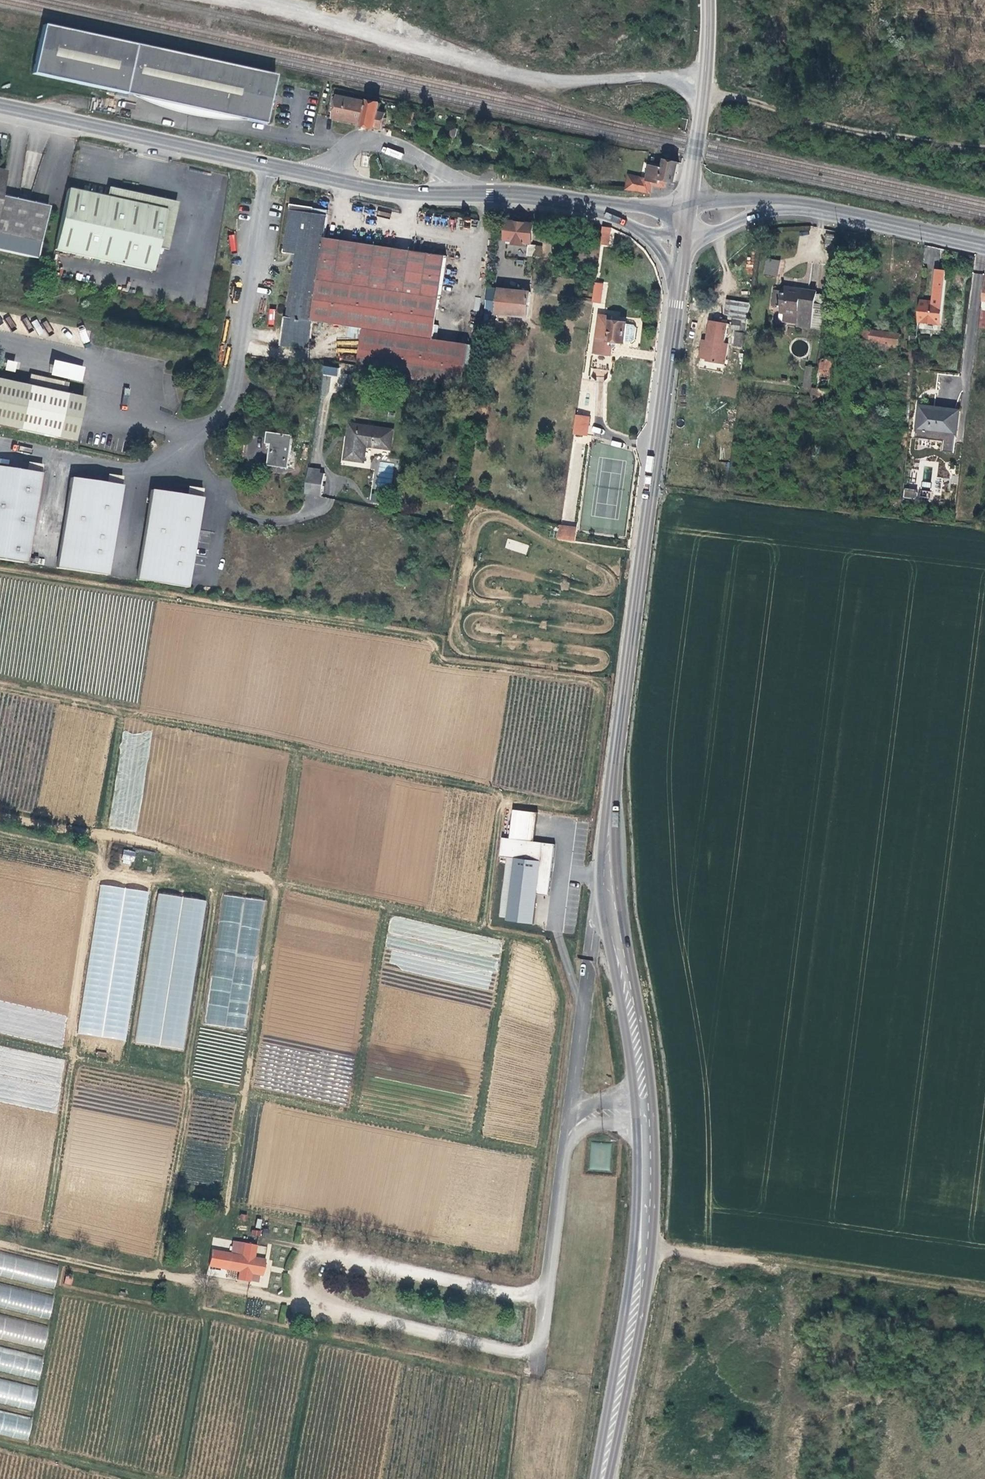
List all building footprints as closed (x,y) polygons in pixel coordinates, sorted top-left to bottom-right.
[(42,25),(40,36),(31,74),(261,124),(264,107),(267,106),(268,104),(268,102),(268,100),(267,98),(272,75),(42,25)] [(338,96),(333,117),(363,124),(363,126),(374,128),(374,127),(381,128),(384,114),(378,112),(380,103),(367,101),(367,102),(338,96)] [(406,111),(404,123),(411,124),(413,113),(406,111)] [(387,147),(384,153),(401,160),(403,154),(387,147)] [(674,182),(677,163),(667,160),(664,160),(663,168),(649,166),(646,179),(636,177),(635,180),(626,178),(623,189),(649,193),(651,186),(663,188),(665,180),(674,182)] [(164,212),(66,190),(52,252),(150,274),(164,212)] [(45,208),(0,198),(0,251),(34,258),(45,208)] [(330,323),(342,240),(323,237),(327,210),(289,204),(282,252),(295,254),(286,317),(309,320),(330,323)] [(534,224),(508,221),(506,236),(506,240),(506,245),(513,245),(513,243),(523,244),(523,243),(532,243),(534,224)] [(608,246),(612,228),(602,225),(598,243),(608,246)] [(356,371),(461,387),(467,345),(432,340),(445,256),(342,240),(330,323),(361,328),(356,371)] [(528,245),(526,255),(534,257),(536,246),(528,245)] [(547,257),(537,256),(535,273),(546,273),(547,257)] [(764,274),(777,276),(780,260),(766,258),(764,274)] [(919,301),(917,321),(940,323),(946,271),(937,270),(933,302),(919,301)] [(594,281),(591,302),(605,303),(608,283),(594,281)] [(491,284),(488,284),(484,312),(489,313),(527,317),(529,292),(490,288),(491,284)] [(773,290),(771,305),(779,306),(778,312),(797,316),(795,327),(810,330),(815,292),(783,287),(782,290),(773,290)] [(731,329),(746,331),(750,303),(727,299),(724,315),(733,316),(731,329)] [(599,315),(598,319),(593,354),(612,356),(613,350),(615,347),(615,342),(623,343),(626,323),(612,321),(612,316),(599,315)] [(309,320),(286,317),(282,317),(279,343),(306,346),(309,320)] [(37,333),(42,331),(37,319),(32,322),(37,333)] [(706,346),(726,350),(727,344),(723,344),(725,335),(727,335),(727,331),(725,331),(727,324),(709,321),(706,341),(706,346)] [(862,330),(861,340),(860,347),(896,351),(896,344),(899,344),(899,335),(889,334),(889,329),(881,328),(881,332),(862,330)] [(735,333),(733,347),(742,348),(743,334),(735,333)] [(724,364),(726,350),(706,346),(706,347),(701,347),(700,359),(707,360),(707,362),(724,364)] [(15,362),(4,359),(2,369),(13,371),(15,362)] [(816,400),(826,401),(831,360),(821,359),(816,400)] [(81,366),(51,360),(48,374),(78,380),(81,366)] [(336,376),(338,368),(323,365),(321,373),(336,376)] [(810,389),(813,368),(805,367),(802,388),(810,389)] [(590,378),(606,379),(606,369),(590,368),(590,378)] [(24,387),(63,396),(65,385),(27,376),(24,387)] [(63,396),(24,387),(0,382),(0,428),(71,444),(80,400),(63,396)] [(917,429),(934,431),(936,408),(919,406),(917,429)] [(936,408),(934,431),(957,434),(959,411),(936,408)] [(573,435),(586,437),(589,418),(576,417),(573,435)] [(392,430),(348,424),(343,458),(362,461),(364,445),(389,449),(392,430)] [(291,435),(267,432),(266,443),(270,444),(267,464),(287,467),(291,435)] [(149,442),(141,447),(144,452),(152,446),(149,442)] [(380,463),(380,471),(392,472),(393,464),(380,463)] [(39,474),(40,466),(27,464),(25,472),(39,474)] [(328,470),(308,466),(303,494),(323,497),(328,470)] [(25,472),(0,468),(0,561),(25,565),(39,474),(25,472)] [(120,478),(107,476),(105,484),(119,486),(120,478)] [(119,486),(105,484),(68,478),(55,569),(106,576),(119,486)] [(199,498),(200,490),(187,488),(186,496),(199,498)] [(904,488),(903,498),(916,499),(917,489),(904,488)] [(199,498),(186,496),(148,490),(135,581),(186,589),(199,498)] [(383,495),(370,494),(369,501),(382,503),(383,495)] [(557,540),(575,541),(575,526),(557,525),(557,540)] [(509,539),(507,548),(525,554),(528,545),(509,539)] [(537,813),(512,809),(508,838),(508,842),(500,841),(499,856),(506,857),(513,858),(511,869),(505,917),(531,922),(535,895),(535,892),(547,893),(554,845),(541,843),(541,847),(533,845),(533,842),(537,813)] [(133,865),(135,851),(124,849),(121,863),(133,865)] [(513,858),(506,857),(505,868),(511,869),(513,858)] [(186,1049),(204,899),(155,893),(137,1043),(186,1049)] [(262,900),(221,895),(205,1024),(247,1029),(262,900)] [(62,1044),(67,1014),(6,1004),(4,1019),(0,1021),(0,1035),(62,1044)] [(38,1108),(49,1107),(52,1090),(51,1080),(35,1082),(33,1081),(30,1095),(28,1078),(20,1079),(18,1091),(16,1079),(7,1080),(6,1089),(0,1090),(0,1101),(38,1108)] [(231,1240),(229,1252),(239,1255),(242,1242),(231,1240)] [(256,1245),(242,1242),(239,1255),(229,1252),(226,1268),(236,1271),(235,1279),(249,1282),(249,1280),(250,1273),(259,1275),(261,1275),(264,1259),(254,1257),(256,1245)] [(226,1268),(229,1252),(209,1249),(206,1265),(226,1268)] [(55,1288),(59,1265),(0,1253),(0,1277),(55,1288)] [(259,1275),(250,1273),(249,1280),(257,1282),(259,1275)] [(54,1295),(0,1284),(0,1308),(50,1318),(54,1295)] [(45,1348),(49,1325),(0,1315),(0,1339),(45,1348)] [(40,1380),(45,1356),(0,1347),(0,1371),(40,1380)] [(39,1387),(0,1378),(0,1403),(34,1410),(39,1387)] [(27,1442),(33,1419),(0,1410),(0,1435),(27,1442)]
